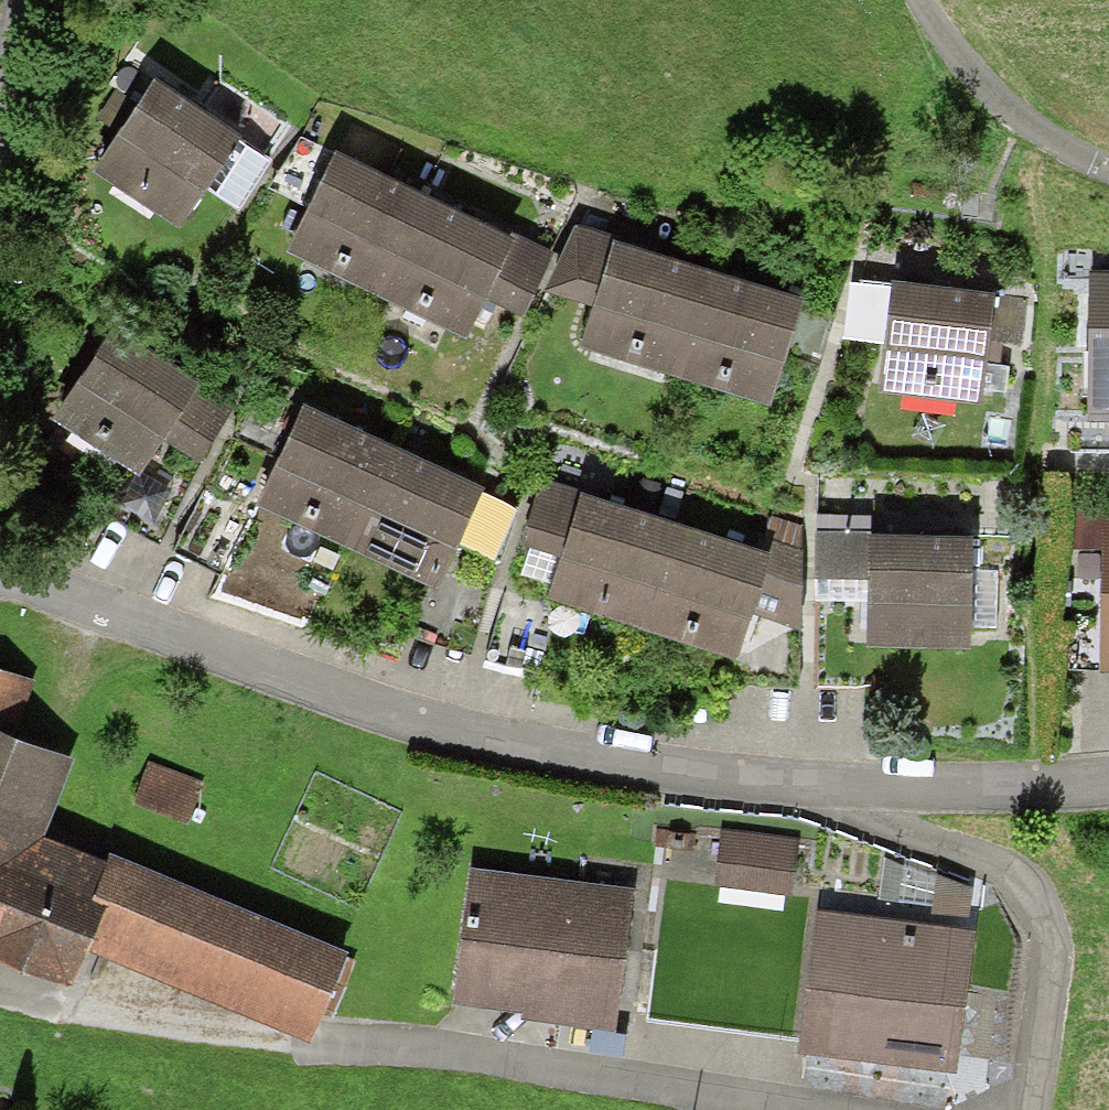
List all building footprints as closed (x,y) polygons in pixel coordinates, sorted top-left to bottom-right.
[(169,81),(117,158),(192,208),(211,180),(244,131),(169,81)] [(308,181),(288,222),(451,300),(470,260),(490,218),(495,209),(332,131),(308,181)] [(540,242),(490,218),(470,260),(489,269),(520,284),(540,242)] [(600,269),(610,235),(579,227),(565,277),(596,285),(600,269)] [(596,285),(584,327),(765,376),(777,330),(792,277),(612,227),(610,235),(600,269),(596,285)] [(1094,269),(1092,392),(1108,392),(1108,270),(1094,269)] [(889,324),(883,377),(974,388),(986,292),(895,280),(889,324)] [(54,399),(131,452),(159,412),(187,371),(192,363),(115,310),(54,399)] [(227,398),(187,371),(159,412),(169,419),(199,439),(227,398)] [(278,441),(260,484),(347,521),(385,433),(298,396),(278,441)] [(385,433),(347,521),(436,559),(453,520),(474,472),(385,433)] [(562,538),(551,574),(639,600),(668,508),(580,480),(575,495),(562,538)] [(562,538),(575,495),(534,484),(524,520),(549,532),(562,538)] [(482,497),(470,538),(505,547),(517,506),(482,497)] [(869,576),(870,638),(965,638),(965,504),(869,504),(869,517),(869,558),(869,576)] [(668,508),(639,600),(738,629),(741,621),(748,597),(763,549),(767,539),(668,508)] [(1062,511),(1062,541),(1088,541),(1088,511),(1062,511)] [(869,558),(869,517),(817,518),(817,558),(869,558)] [(1099,650),(1108,650),(1108,517),(1099,517),(1099,650)] [(805,557),(763,549),(748,597),(799,608),(805,557)] [(22,811),(48,736),(1,721),(15,680),(0,675),(0,803),(22,811)] [(139,771),(131,796),(179,811),(187,787),(139,771)] [(55,959),(70,915),(97,836),(22,811),(0,803),(0,940),(55,959)] [(729,825),(725,864),(790,871),(794,832),(729,825)] [(97,836),(70,915),(101,928),(298,1013),(333,936),(97,836)] [(629,891),(471,867),(453,983),(518,993),(527,994),(526,1002),(610,1014),(629,891)] [(980,919),(983,882),(942,879),(939,916),(980,919)] [(960,923),(822,908),(810,1020),(948,1035),(953,994),(960,923)]
